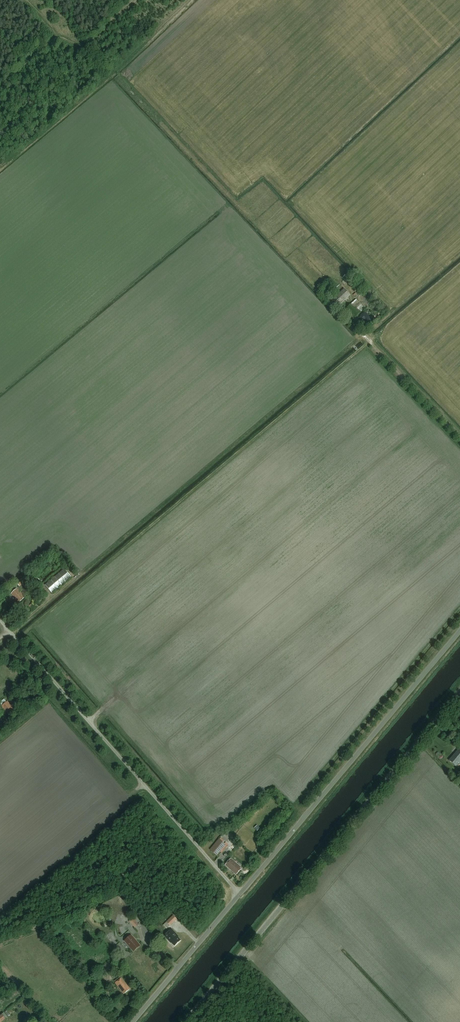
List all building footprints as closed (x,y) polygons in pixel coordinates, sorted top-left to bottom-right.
[(333,299),(339,305),(350,295),(344,289),(333,299)] [(353,319),(363,310),(356,303),(353,306),(351,304),(345,310),(353,319)] [(368,325),(373,321),(365,312),(359,318),(366,325),(367,324),(368,325)] [(52,593),(71,577),(64,569),(45,585),(52,593)] [(16,583),(19,587),(21,586),(22,587),(24,586),(23,584),(29,580),(25,576),(16,583)] [(23,589),(20,586),(19,587),(11,594),(19,603),(20,602),(23,599),(25,598),(20,592),(23,589)] [(13,711),(15,709),(13,706),(12,707),(7,702),(2,707),(10,716),(14,712),(13,711)] [(449,761),(456,766),(459,761),(459,750),(459,749),(449,761)] [(217,856),(226,845),(219,840),(210,850),(217,856)] [(236,875),(241,869),(240,868),(241,867),(231,859),(225,865),(236,875)] [(170,926),(177,919),(174,916),(167,922),(170,926)] [(139,925),(133,918),(129,922),(135,928),(139,925)] [(175,946),(180,941),(177,938),(178,937),(172,930),(165,936),(171,943),(172,943),(175,946)] [(140,946),(131,936),(125,941),(134,951),(140,946)] [(114,968),(109,962),(102,968),(106,973),(109,971),(110,973),(112,971),(111,970),(114,968)] [(124,994),(130,989),(122,978),(115,983),(124,994)]
